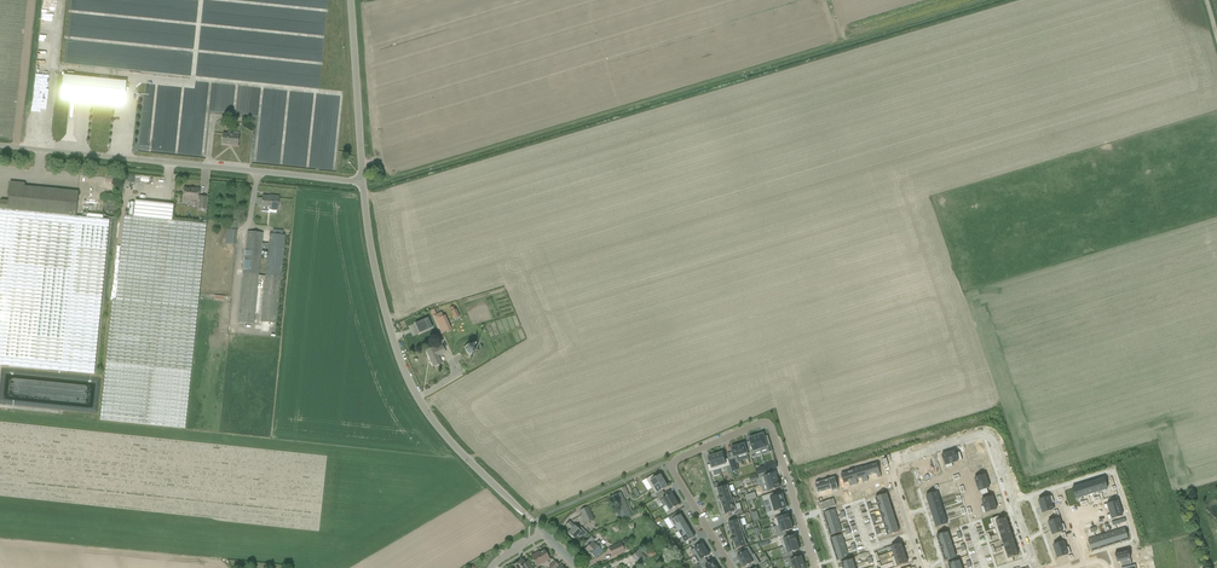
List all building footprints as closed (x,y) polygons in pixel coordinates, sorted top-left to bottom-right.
[(127,82),(63,75),(61,100),(124,107),(127,82)] [(231,145),(238,146),(239,136),(223,134),(222,144),(223,144),(232,144),(231,145)] [(127,175),(127,183),(134,184),(135,176),(127,175)] [(94,374),(109,220),(76,216),(78,192),(25,187),(25,184),(10,182),(8,202),(1,201),(0,206),(0,365),(94,374)] [(199,196),(199,189),(193,188),(193,189),(184,189),(183,198),(192,199),(192,201),(200,201),(199,209),(205,210),(206,197),(200,196),(200,197),(199,196)] [(278,210),(279,197),(273,196),(273,197),(263,196),(263,199),(258,199),(257,200),(257,204),(258,205),(262,206),(270,207),(270,208),(270,209),(278,210)] [(105,214),(107,215),(109,216),(112,217),(115,216),(117,214),(118,212),(119,209),(119,207),(118,204),(116,202),(114,201),(111,200),(109,201),(106,202),(104,204),(103,206),(103,209),(103,211),(105,214)] [(172,221),(173,211),(173,205),(135,201),(134,217),(125,216),(116,301),(112,300),(100,420),(186,428),(206,224),(172,221)] [(226,238),(236,239),(237,230),(227,229),(226,238)] [(258,282),(264,283),(260,321),(270,323),(276,323),(278,309),(285,236),(277,235),(277,232),(272,231),(272,234),(270,234),(269,244),(262,243),(262,239),(263,233),(248,232),(247,238),(240,313),(239,322),(254,324),(255,314),(258,282)] [(455,318),(460,316),(457,309),(456,309),(454,306),(451,307),(452,311),(451,311),(455,318)] [(428,318),(415,324),(419,333),(432,328),(428,318)] [(466,352),(466,353),(467,353),(467,354),(468,354),(468,355),(469,355),(470,355),(471,355),(472,355),(473,355),(474,354),(475,353),(475,352),(476,352),(476,351),(476,350),(476,349),(475,348),(475,347),(474,346),(473,346),(473,345),(472,345),(471,345),(470,345),(469,345),(468,346),(467,346),(467,347),(466,347),(466,348),(466,349),(466,350),(466,351),(466,352)] [(426,350),(434,367),(442,363),(438,356),(445,352),(442,346),(435,349),(434,347),(426,350)] [(763,434),(756,436),(762,455),(761,451),(767,449),(768,453),(773,451),(768,436),(764,437),(763,434)] [(762,455),(756,436),(750,438),(750,441),(747,442),(752,458),(756,457),(755,453),(761,451),(762,455)] [(733,472),(738,470),(736,463),(739,462),(738,456),(747,453),(745,444),(744,444),(740,445),(736,446),(732,448),(731,448),(732,448),(735,459),(729,461),(733,472)] [(955,450),(948,452),(952,463),(958,461),(957,458),(955,451),(955,450)] [(716,454),(715,455),(720,469),(730,466),(728,458),(725,459),(723,452),(722,453),(721,452),(716,453),(716,454)] [(948,452),(942,455),(942,456),(944,463),(945,465),(952,463),(948,452)] [(709,472),(720,469),(715,455),(714,455),(714,454),(709,456),(709,457),(708,457),(710,464),(707,465),(709,472)] [(864,467),(868,481),(867,477),(877,474),(878,478),(881,477),(877,463),(864,467)] [(755,469),(757,475),(768,472),(767,471),(766,466),(755,469)] [(868,481),(864,467),(862,468),(862,467),(853,470),(858,484),(857,480),(862,478),(863,482),(868,481)] [(858,484),(853,470),(841,474),(844,484),(849,482),(850,486),(858,484)] [(764,485),(766,484),(778,480),(776,473),(761,477),(764,485)] [(647,479),(652,488),(665,481),(661,475),(655,478),(653,475),(647,479)] [(977,478),(975,478),(977,485),(987,481),(985,475),(984,475),(977,478)] [(835,478),(829,479),(832,492),(838,490),(835,478)] [(1104,478),(1098,480),(1101,491),(1107,489),(1104,478)] [(832,492),(829,479),(815,484),(818,493),(832,489),(832,492)] [(715,488),(725,484),(723,480),(713,483),(715,488)] [(781,487),(778,480),(766,484),(769,491),(781,487)] [(1098,480),(1091,482),(1095,493),(1101,491),(1098,480)] [(665,481),(652,488),(658,498),(659,497),(665,493),(663,490),(668,487),(665,481)] [(987,481),(977,485),(979,491),(981,491),(988,488),(989,488),(987,481)] [(1091,482),(1085,484),(1088,495),(1095,493),(1091,482)] [(1085,484),(1079,486),(1082,497),(1088,495),(1085,484)] [(719,495),(731,492),(729,485),(717,489),(719,495)] [(1079,486),(1072,488),(1073,489),(1075,496),(1076,499),(1082,497),(1079,486)] [(632,516),(621,492),(610,497),(621,521),(632,516)] [(731,492),(719,495),(721,501),(733,498),(731,492)] [(755,492),(746,495),(748,501),(757,498),(755,492)] [(937,492),(926,496),(928,502),(939,499),(937,492)] [(769,500),(771,505),(784,501),(783,498),(784,498),(783,494),(775,496),(774,493),(762,497),(763,501),(769,500)] [(663,499),(666,505),(676,499),(672,494),(663,499)] [(878,504),(889,501),(887,494),(875,498),(878,504)] [(723,508),(736,504),(734,497),(733,498),(721,501),(723,508)] [(984,499),(982,500),(984,506),(994,503),(992,497),(984,499)] [(1049,497),(1038,500),(1040,507),(1051,503),(1049,497)] [(679,505),(676,499),(666,505),(670,511),(679,505)] [(939,499),(928,502),(930,508),(941,505),(939,499)] [(647,504),(651,512),(659,508),(655,500),(647,504)] [(785,504),(784,501),(771,505),(772,511),(767,513),(769,517),(781,513),(780,510),(788,507),(786,503),(785,504)] [(891,507),(889,501),(878,504),(880,510),(891,507)] [(1118,501),(1107,504),(1108,506),(1108,508),(1110,514),(1111,517),(1112,519),(1122,516),(1118,501)] [(994,503),(984,506),(986,513),(989,512),(995,510),(997,510),(994,503)] [(1051,503),(1040,507),(1043,513),(1053,510),(1051,503)] [(736,504),(723,508),(725,514),(729,513),(730,517),(740,514),(736,504)] [(941,505),(930,508),(932,515),(943,511),(941,505)] [(594,519),(588,506),(581,510),(584,517),(583,518),(585,523),(594,519)] [(891,507),(880,510),(882,517),(893,513),(891,507)] [(823,513),(825,521),(837,517),(834,509),(823,513)] [(943,511),(932,515),(934,521),(945,517),(943,511)] [(676,526),(684,521),(681,515),(678,516),(677,513),(669,518),(674,527),(676,526)] [(882,517),(883,523),(895,519),(893,513),(882,517)] [(774,519),(776,526),(791,522),(791,521),(789,514),(774,519)] [(728,523),(730,530),(743,526),(741,519),(740,520),(739,516),(732,518),(733,521),(728,523)] [(998,528),(1008,524),(1006,518),(1000,520),(999,516),(992,518),(993,523),(996,522),(998,528)] [(837,517),(825,521),(827,528),(839,524),(837,517)] [(945,517),(934,521),(936,527),(947,524),(945,517)] [(1059,518),(1048,522),(1050,528),(1061,525),(1059,518)] [(897,525),(895,519),(883,523),(885,529),(897,525)] [(574,539),(577,536),(579,538),(585,535),(587,533),(581,527),(579,529),(575,525),(574,526),(569,521),(566,525),(571,530),(568,533),(574,539)] [(679,531),(687,526),(684,521),(676,526),(679,531)] [(793,529),(791,522),(776,526),(776,527),(779,526),(781,533),(793,529)] [(841,532),(839,524),(827,528),(830,536),(841,532)] [(1010,531),(1008,524),(998,528),(1000,534),(1010,531)] [(897,525),(885,529),(888,536),(899,532),(897,525)] [(1061,525),(1050,528),(1052,535),(1063,531),(1061,525)] [(687,526),(679,531),(682,537),(691,532),(687,526)] [(743,526),(730,530),(732,536),(743,533),(745,532),(743,526)] [(1125,528),(1117,530),(1121,542),(1129,540),(1125,528)] [(1114,544),(1121,542),(1117,530),(1110,533),(1114,544)] [(691,531),(691,532),(682,537),(686,543),(695,537),(691,531)] [(941,541),(952,538),(950,531),(939,535),(941,541)] [(1000,534),(1002,540),(1012,537),(1010,531),(1000,534)] [(732,536),(734,542),(745,539),(744,539),(743,533),(732,536)] [(780,536),(783,547),(798,542),(796,535),(790,537),(788,533),(780,536)] [(1114,544),(1110,533),(1103,535),(1107,547),(1114,544)] [(831,538),(833,546),(845,542),(842,535),(831,538)] [(1107,547),(1103,535),(1096,537),(1099,549),(1107,547)] [(594,541),(591,537),(585,543),(588,546),(585,549),(588,553),(589,552),(595,558),(598,554),(599,555),(602,551),(605,548),(598,541),(595,544),(595,543),(595,544),(593,542),(594,541)] [(1014,543),(1012,537),(1002,540),(1004,546),(1014,543)] [(1092,551),(1099,549),(1096,537),(1088,540),(1092,551)] [(745,539),(734,542),(736,549),(748,545),(745,538),(744,539),(745,539)] [(952,538),(941,541),(943,548),(954,544),(952,538)] [(608,548),(612,557),(625,551),(621,542),(608,548)] [(798,542),(783,547),(785,554),(800,550),(798,542)] [(847,549),(845,542),(833,546),(835,553),(847,549)] [(1064,542),(1053,545),(1055,552),(1066,548),(1064,542)] [(694,556),(706,549),(703,543),(691,551),(694,556)] [(892,552),(903,548),(901,543),(891,547),(892,552)] [(1014,543),(1004,546),(1006,553),(1016,549),(1014,543)] [(954,544),(943,548),(945,554),(956,550),(954,544)] [(649,558),(656,555),(653,548),(646,551),(649,558)] [(892,552),(894,557),(905,553),(903,548),(892,552)] [(1066,548),(1055,552),(1057,558),(1068,555),(1066,548)] [(710,555),(706,549),(694,556),(698,562),(699,562),(701,565),(707,561),(705,558),(710,555)] [(847,549),(835,553),(838,561),(849,557),(847,549)] [(1019,556),(1016,549),(1006,553),(1008,559),(1005,559),(1007,564),(1014,561),(1013,558),(1019,556)] [(537,567),(549,559),(544,550),(536,555),(536,554),(531,556),(537,567)] [(956,550),(945,554),(947,560),(958,557),(956,550)] [(1122,566),(1132,564),(1128,550),(1115,554),(1117,562),(1121,561),(1122,566)] [(639,565),(645,560),(638,551),(631,556),(639,565)] [(737,556),(740,562),(750,557),(746,551),(737,556)] [(896,562),(906,558),(905,553),(894,557),(896,562)] [(792,567),(804,563),(802,556),(790,560),(792,567)] [(750,557),(740,562),(744,567),(753,562),(750,557)] [(906,558),(896,562),(897,567),(908,563),(906,558)] [(843,567),(847,567),(854,566),(852,559),(841,563),(843,567)]
